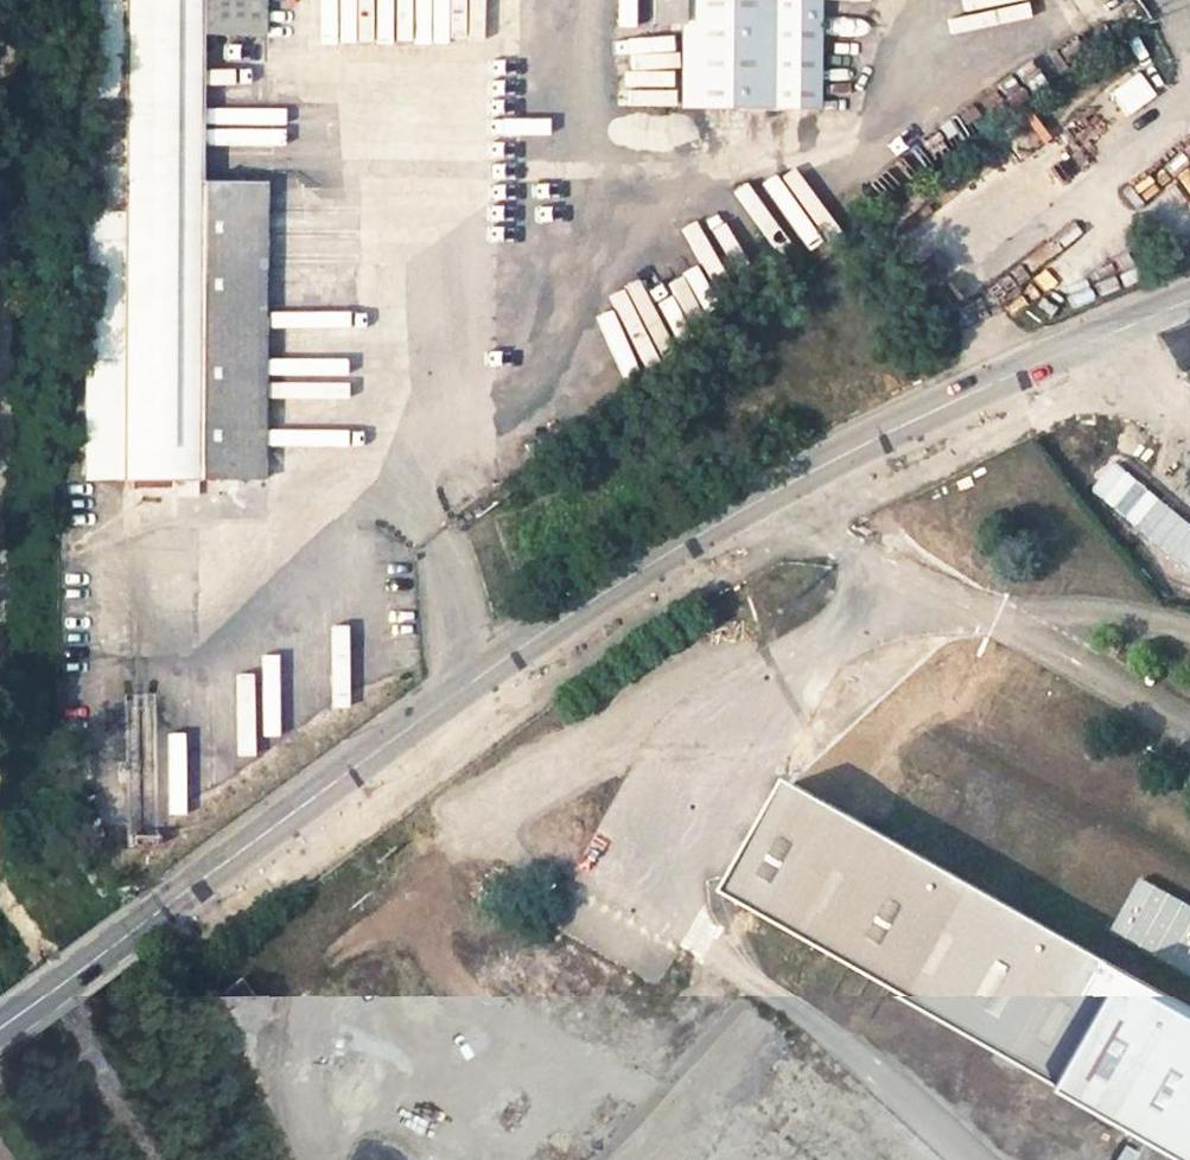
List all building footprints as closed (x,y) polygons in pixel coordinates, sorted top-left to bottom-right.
[(260,308),(260,266),(261,181),(224,179),(225,139),(268,138),(267,94),(259,94),(259,0),(86,0),(83,476),(118,476),(118,478),(127,477),(127,484),(134,486),(158,486),(165,484),(165,478),(173,478),(173,494),(187,494),(187,478),(257,479),(257,478),(260,308)] [(822,109),(824,4),(860,5),(860,0),(652,0),(651,21),(685,21),(684,107),(822,109)] [(622,105),(671,105),(672,42),(622,41),(622,105)] [(1125,114),(1153,94),(1135,69),(1106,89),(1125,114)] [(291,94),(267,94),(268,138),(292,138),(291,94)] [(354,267),(260,266),(260,308),(354,309),(354,267)] [(796,777),(731,893),(1189,1151),(1189,1002),(796,777)] [(1145,873),(1115,925),(1189,968),(1189,899),(1145,873)] [(222,993),(242,1024),(261,1011),(242,980),(222,993)]
